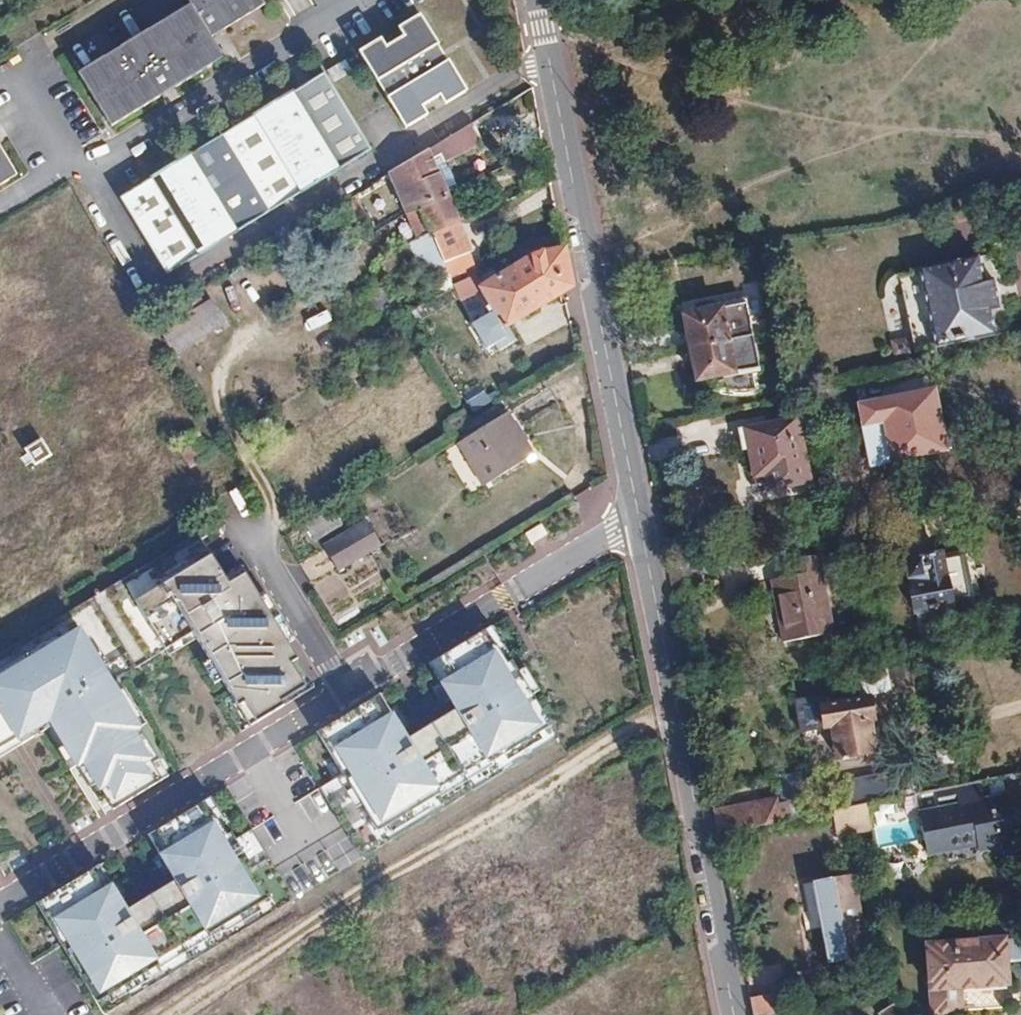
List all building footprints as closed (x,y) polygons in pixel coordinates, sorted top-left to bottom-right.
[(263,0),(190,0),(191,2),(78,71),(110,124),(223,55),(213,36),(265,4),(263,0)] [(383,36),(361,49),(407,126),(429,113),(424,106),(441,95),(446,103),(469,89),(451,59),(446,62),(436,45),(440,42),(422,12),(399,25),(404,34),(388,44),(383,36)] [(347,58),(331,68),(337,80),(353,70),(347,58)] [(161,185),(156,176),(123,196),(169,273),(203,253),(198,244),(232,224),(237,232),(306,190),(300,181),(335,160),(340,169),(373,148),(325,71),(292,92),(297,100),(265,121),(259,112),(190,155),(194,163),(161,185)] [(297,100),(292,92),(259,112),(265,121),(297,100)] [(446,137),(437,142),(448,161),(484,139),(473,120),(446,137)] [(17,173),(0,144),(0,183),(17,173)] [(429,147),(390,171),(418,236),(432,229),(451,220),(459,217),(429,147)] [(190,155),(156,176),(161,185),(194,163),(190,155)] [(300,181),(306,190),(340,169),(335,160),(300,181)] [(451,220),(432,229),(446,262),(470,252),(473,251),(459,217),(451,220)] [(198,244),(203,253),(237,232),(232,224),(198,244)] [(413,240),(419,255),(429,281),(431,283),(451,275),(446,262),(432,229),(418,236),(413,240)] [(382,259),(389,272),(393,271),(419,255),(413,240),(382,259)] [(515,267),(538,304),(571,284),(564,247),(544,251),(515,267)] [(446,262),(451,275),(475,265),(470,252),(446,262)] [(918,349),(1006,332),(1001,306),(1005,305),(999,277),(996,277),(991,253),(903,270),(918,349)] [(482,285),(482,286),(492,303),(487,306),(499,327),(538,304),(515,267),(482,285)] [(460,295),(482,286),(482,285),(477,273),(454,282),(460,295)] [(156,332),(172,357),(223,325),(208,300),(156,332)] [(746,302),(685,314),(697,378),(758,365),(746,302)] [(475,411),(491,397),(477,380),(461,395),(475,411)] [(928,436),(943,433),(935,389),(882,400),(893,458),(930,450),(928,436)] [(459,444),(468,461),(476,457),(491,482),(534,457),(509,414),(459,444)] [(793,419),(738,430),(742,448),(748,447),(754,477),(758,476),(761,489),(805,481),(793,419)] [(946,447),(943,433),(928,436),(930,450),(946,447)] [(44,438),(29,447),(38,462),(53,453),(44,438)] [(761,489),(758,476),(754,477),(748,447),(742,448),(750,492),(761,489)] [(476,457),(468,461),(484,487),(491,482),(476,457)] [(369,520),(329,544),(343,569),(383,544),(369,520)] [(971,594),(962,551),(942,555),(941,550),(921,555),(921,557),(905,560),(915,610),(951,603),(950,599),(971,594)] [(221,581),(205,552),(157,579),(228,701),(236,697),(250,723),(279,706),(276,701),(298,688),(279,656),(289,650),(242,570),(221,581)] [(831,631),(821,576),(828,575),(825,554),(785,562),(787,575),(771,577),(782,640),(831,631)] [(77,614),(0,662),(0,749),(37,725),(66,770),(69,768),(86,794),(90,792),(104,814),(165,776),(153,757),(157,754),(140,728),(146,724),(77,614)] [(370,828),(539,725),(482,631),(422,668),(446,706),(396,737),(372,698),(312,734),(370,828)] [(873,718),(869,695),(819,705),(824,728),(832,726),(838,757),(875,750),(868,719),(873,718)] [(846,792),(867,797),(871,780),(850,775),(846,792)] [(1008,809),(1006,796),(982,800),(978,782),(935,790),(937,804),(953,801),(954,806),(919,813),(927,852),(928,852),(932,853),(944,852),(947,850),(978,842),(979,848),(1020,840),(1020,806),(1008,809)] [(781,820),(776,796),(713,808),(717,833),(781,820)] [(87,996),(257,893),(199,799),(139,836),(163,874),(113,905),(89,866),(29,902),(87,996)] [(879,820),(875,802),(834,809),(836,819),(863,814),(864,818),(870,816),(871,821),(879,820)] [(825,961),(865,953),(857,908),(853,909),(847,872),(800,881),(805,913),(816,910),(825,961)] [(927,945),(933,1013),(962,1011),(960,986),(1007,982),(1005,961),(1020,960),(1020,937),(927,945)] [(778,991),(749,996),(752,1014),(758,1014),(767,1013),(781,1010),(778,991)] [(897,999),(876,1013),(877,1014),(907,1014),(897,999)]
